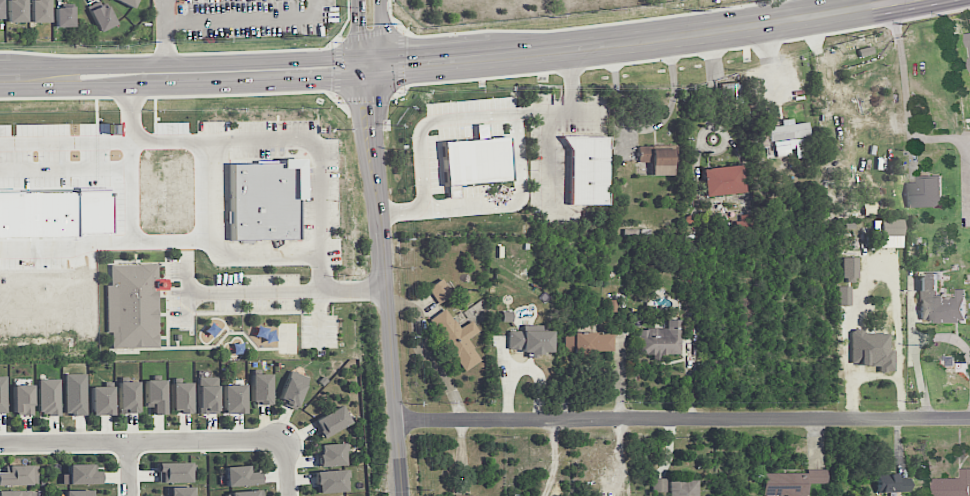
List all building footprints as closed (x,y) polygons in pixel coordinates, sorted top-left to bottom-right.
[(26,22),(26,0),(8,0),(9,22),(26,22)] [(49,0),(32,0),(32,22),(49,22),(49,0)] [(98,31),(113,25),(103,0),(99,0),(87,5),(98,31)] [(73,26),(73,7),(55,7),(55,26),(73,26)] [(858,56),(872,54),(872,47),(858,48),(858,56)] [(720,97),(739,97),(738,83),(719,83),(720,97)] [(806,156),(803,137),(808,136),(806,122),(792,123),(792,118),(781,120),(782,125),(768,127),(770,142),(774,141),(776,157),(793,155),(794,158),(806,156)] [(607,136),(560,136),(569,150),(569,205),(607,205),(607,136)] [(506,137),(441,142),(445,186),(510,181),(506,137)] [(675,145),(638,145),(638,163),(649,163),(649,176),(675,175),(675,145)] [(229,163),(231,240),(297,239),(295,163),(229,163)] [(739,164),(701,169),(704,196),(743,192),(739,164)] [(907,183),(908,208),(942,207),(941,178),(916,178),(916,182),(907,183)] [(121,237),(120,190),(0,193),(0,240),(121,237)] [(901,220),(873,219),(872,235),(901,235),(901,220)] [(901,246),(901,236),(880,236),(880,247),(901,246)] [(858,277),(857,257),(842,257),(842,278),(858,277)] [(109,265),(109,285),(104,285),(104,332),(109,332),(109,348),(158,348),(157,290),(167,290),(167,278),(156,279),(156,264),(109,265)] [(920,322),(965,322),(965,289),(955,289),(955,298),(937,298),(937,274),(920,274),(920,322)] [(438,304),(452,294),(441,278),(427,288),(438,304)] [(850,286),(837,286),(837,305),(850,305),(850,286)] [(463,372),(481,360),(467,339),(478,331),(471,320),(458,328),(445,308),(428,319),(463,372)] [(679,355),(679,319),(666,319),(666,328),(639,328),(639,355),(652,355),(679,355)] [(551,331),(540,331),(540,325),(522,325),(522,330),(508,330),(508,350),(528,350),(528,354),(551,354),(551,331)] [(610,352),(609,333),(564,333),(564,353),(610,352)] [(277,401),(296,408),(307,378),(289,370),(277,401)] [(86,373),(65,374),(65,415),(86,415),(86,373)] [(250,404),(271,404),(270,373),(250,374),(250,404)] [(217,376),(197,377),(198,414),(218,413),(217,376)] [(38,379),(39,415),(60,414),(60,379),(38,379)] [(165,414),(164,379),(144,380),(145,407),(151,406),(151,415),(165,414)] [(138,381),(118,382),(119,413),(138,413),(138,381)] [(191,383),(171,383),(171,413),(191,413),(191,383)] [(33,385),(13,384),(13,415),(32,415),(33,385)] [(245,384),(223,385),(223,414),(245,413),(245,384)] [(91,415),(113,415),(113,386),(91,387),(91,415)] [(312,420),(322,438),(350,423),(340,405),(312,420)] [(344,465),(344,443),(317,444),(318,466),(344,465)] [(190,482),(190,462),(157,462),(157,482),(190,482)] [(37,484),(37,464),(4,465),(4,472),(0,472),(0,485),(37,484)] [(62,484),(103,484),(103,471),(94,471),(94,464),(67,464),(67,474),(62,474),(62,484)] [(248,472),(247,465),(224,466),(225,486),(260,484),(259,472),(248,472)] [(935,478),(935,495),(969,495),(969,468),(960,468),(960,478),(935,478)] [(826,483),(826,469),(807,470),(807,483),(826,483)] [(348,492),(347,470),(315,471),(316,493),(348,492)] [(786,495),(806,495),(806,472),(763,473),(763,495),(786,495)] [(876,491),(909,492),(909,474),(877,474),(876,491)] [(665,478),(653,478),(654,492),(666,492),(665,478)] [(696,480),(669,480),(670,495),(697,495),(696,480)] [(193,487),(166,487),(166,495),(193,495),(193,487)]
